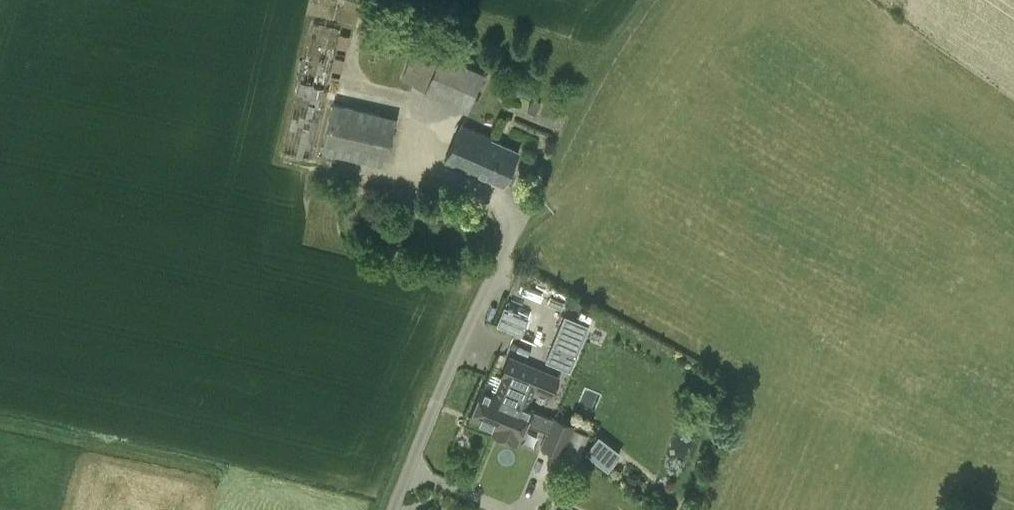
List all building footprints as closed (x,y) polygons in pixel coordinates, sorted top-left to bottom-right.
[(315,24),(284,153),(309,159),(324,98),(327,99),(329,91),(326,90),(340,29),(315,24)] [(403,80),(426,90),(426,91),(469,110),(470,107),(476,109),(481,99),(475,96),(486,71),(443,52),(442,53),(428,47),(423,59),(412,55),(403,80)] [(529,110),(537,114),(542,102),(534,98),(529,110)] [(323,151),(387,165),(398,117),(334,102),(323,151)] [(462,121),(444,161),(474,175),(476,171),(503,184),(519,150),(491,137),(492,135),(462,121)] [(496,325),(525,332),(530,309),(501,302),(496,325)] [(591,324),(568,314),(549,358),(571,368),(591,324)] [(483,387),(471,417),(489,424),(487,428),(493,430),(492,432),(493,433),(502,412),(510,415),(516,400),(529,406),(530,404),(536,390),(537,391),(546,370),(511,354),(501,376),(502,377),(495,392),(483,387)] [(502,412),(493,433),(519,443),(521,439),(522,440),(528,423),(548,431),(541,446),(563,455),(576,424),(554,415),(553,417),(534,409),(535,407),(530,404),(529,406),(516,400),(510,415),(502,412)] [(586,452),(610,471),(621,456),(597,437),(586,452)]
